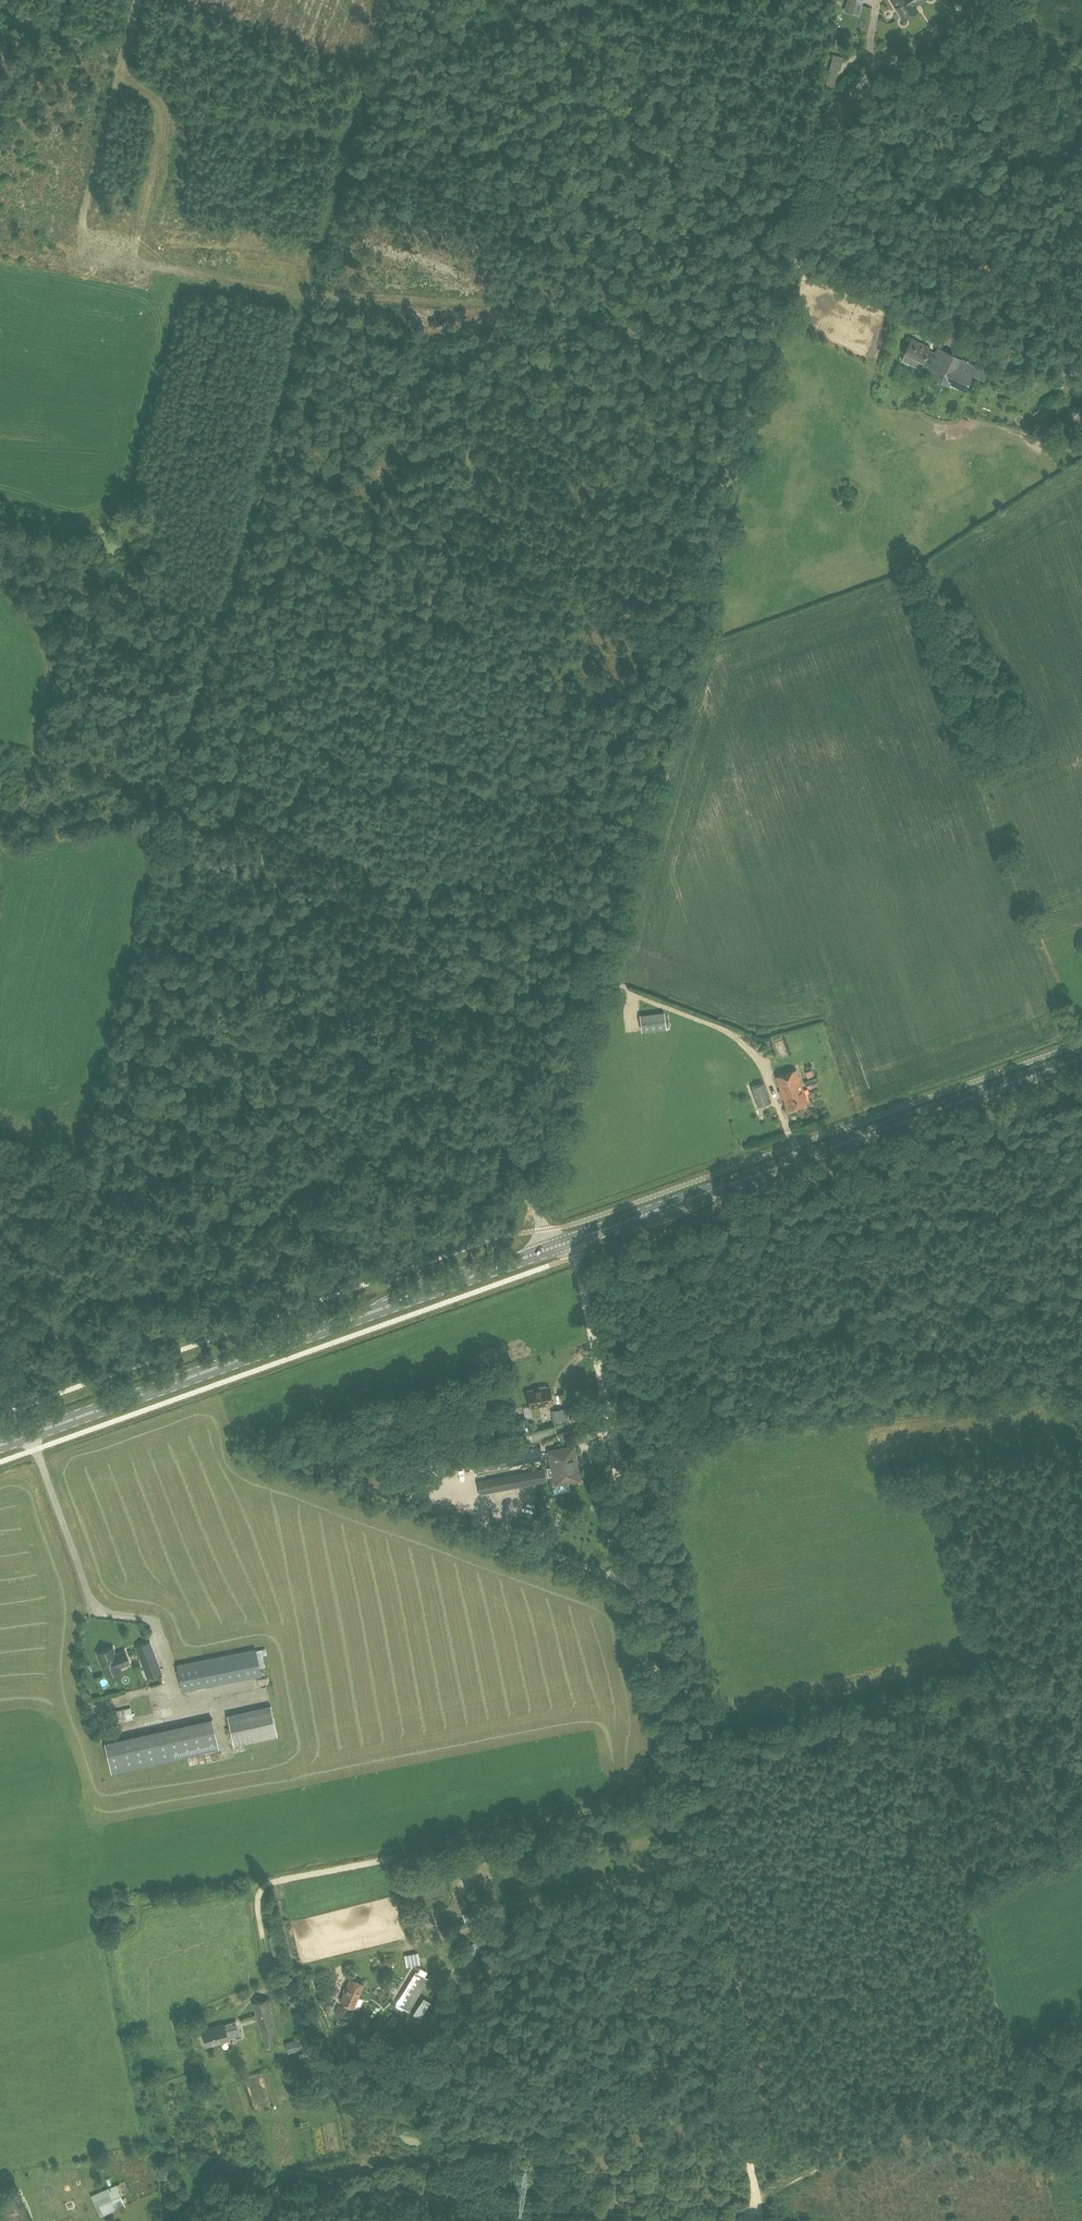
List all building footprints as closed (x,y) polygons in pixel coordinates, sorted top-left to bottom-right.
[(903,21),(919,11),(916,6),(926,0),(890,0),(903,21)] [(905,354),(902,360),(920,368),(922,362),(925,357),(932,360),(925,374),(948,385),(949,383),(965,391),(976,367),(937,348),(934,354),(928,351),(930,347),(911,338),(904,353),(905,354)] [(665,1029),(664,1013),(640,1015),(642,1031),(665,1029)] [(787,1111),(808,1104),(796,1070),(775,1077),(787,1111)] [(761,1084),(751,1087),(757,1107),(768,1103),(761,1084)] [(550,1388),(528,1392),(533,1418),(542,1417),(540,1406),(553,1403),(550,1388)] [(552,1411),(555,1421),(567,1419),(565,1408),(552,1411)] [(515,1422),(511,1423),(513,1434),(518,1432),(529,1431),(528,1429),(527,1422),(526,1419),(515,1421),(515,1422)] [(560,1433),(561,1440),(570,1438),(569,1431),(560,1433)] [(470,1451),(470,1450),(470,1441),(461,1441),(461,1451),(470,1451)] [(546,1445),(475,1459),(475,1458),(450,1460),(451,1471),(476,1469),(476,1472),(549,1458),(546,1445)] [(574,1447),(550,1451),(555,1483),(579,1479),(574,1447)] [(549,1467),(527,1471),(520,1472),(478,1480),(481,1494),(551,1480),(549,1467)] [(482,1472),(483,1478),(507,1475),(506,1468),(482,1472)] [(366,1486),(379,1490),(384,1475),(371,1470),(366,1486)] [(138,1650),(146,1675),(167,1668),(158,1643),(138,1650)] [(97,1653),(105,1674),(120,1669),(120,1666),(129,1663),(125,1650),(115,1654),(113,1647),(97,1653)] [(261,1675),(260,1667),(265,1666),(263,1657),(261,1649),(256,1650),(256,1649),(177,1665),(182,1691),(261,1675)] [(121,1711),(123,1722),(136,1720),(134,1709),(121,1711)] [(234,1746),(246,1743),(278,1736),(272,1709),(228,1719),(234,1746)] [(214,1723),(106,1747),(112,1773),(220,1750),(214,1723)] [(476,1912),(463,1915),(465,1924),(478,1920),(476,1912)] [(278,1937),(268,1939),(273,1961),(283,1958),(278,1937)] [(481,1952),(476,1943),(459,1954),(465,1963),(481,1952)] [(296,1970),(285,1973),(288,1982),(298,1979),(296,1970)] [(403,2008),(409,2012),(429,1979),(418,1972),(398,2005),(397,2004),(396,2006),(401,2009),(403,2008)] [(363,1984),(350,1978),(341,2001),(359,2008),(363,1999),(358,1997),(363,1984)] [(272,2034),(278,2032),(268,1999),(253,2003),(266,2048),(275,2045),(272,2034)] [(421,2001),(413,2014),(420,2018),(428,2005),(421,2001)] [(327,2004),(325,2013),(332,2015),(334,2006),(327,2004)] [(335,2015),(343,2018),(346,2008),(338,2005),(334,2013),(335,2014),(335,2015)] [(398,2021),(392,2017),(388,2024),(394,2028),(398,2021)] [(228,2038),(240,2035),(236,2021),(224,2024),(204,2030),(208,2045),(228,2039),(228,2038)] [(310,2029),(318,2048),(325,2045),(317,2026),(310,2029)] [(405,2030),(400,2026),(396,2031),(401,2035),(405,2030)] [(391,2040),(389,2039),(382,2033),(372,2046),(380,2053),(391,2040)] [(289,2053),(309,2047),(306,2037),(285,2043),(289,2053)] [(194,2072),(203,2070),(202,2066),(204,2066),(203,2061),(193,2063),(194,2072)] [(158,2166),(160,2180),(174,2177),(171,2163),(158,2166)] [(126,2206),(117,2184),(92,2194),(97,2205),(103,2203),(107,2213),(126,2206)] [(18,2188),(0,2195),(0,2220),(31,2220),(18,2188)]
